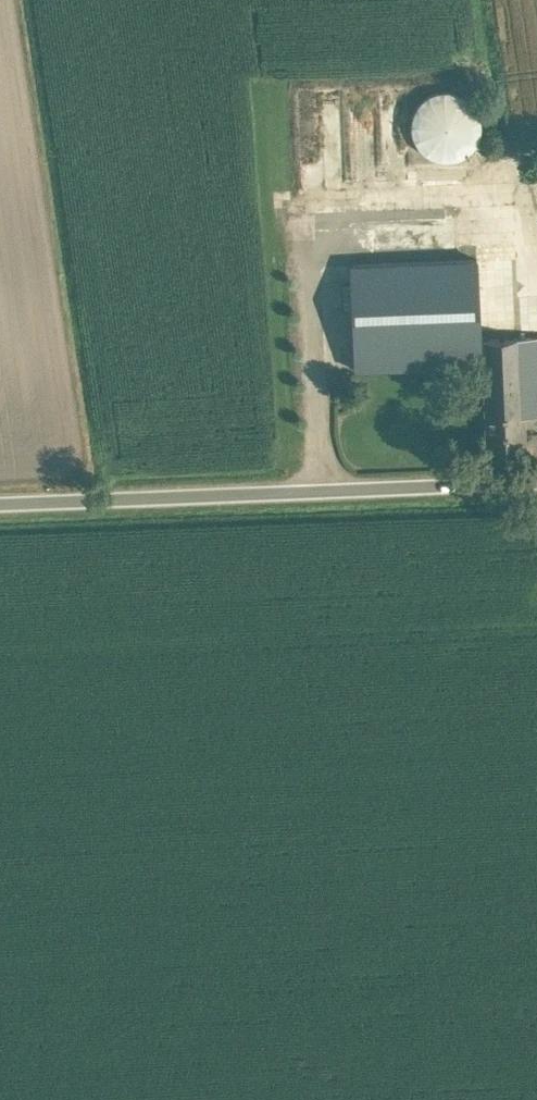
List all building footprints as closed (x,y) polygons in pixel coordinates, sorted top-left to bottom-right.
[(480,139),(481,133),(481,126),(479,120),(476,113),(472,108),(467,103),(462,100),(455,98),(449,96),(442,96),(435,98),(429,100),(423,104),(419,109),(415,114),(412,121),(411,127),(410,134),(411,140),(414,147),(417,153),(422,158),(427,162),(433,165),(440,166),(446,167),(453,166),(459,164),(465,161),(471,157),(475,152),(478,146),(480,139)] [(353,266),(358,367),(483,362),(487,448),(485,448),(485,449),(527,447),(527,446),(525,446),(524,415),(536,414),(536,336),(483,338),(479,260),(353,266)]
